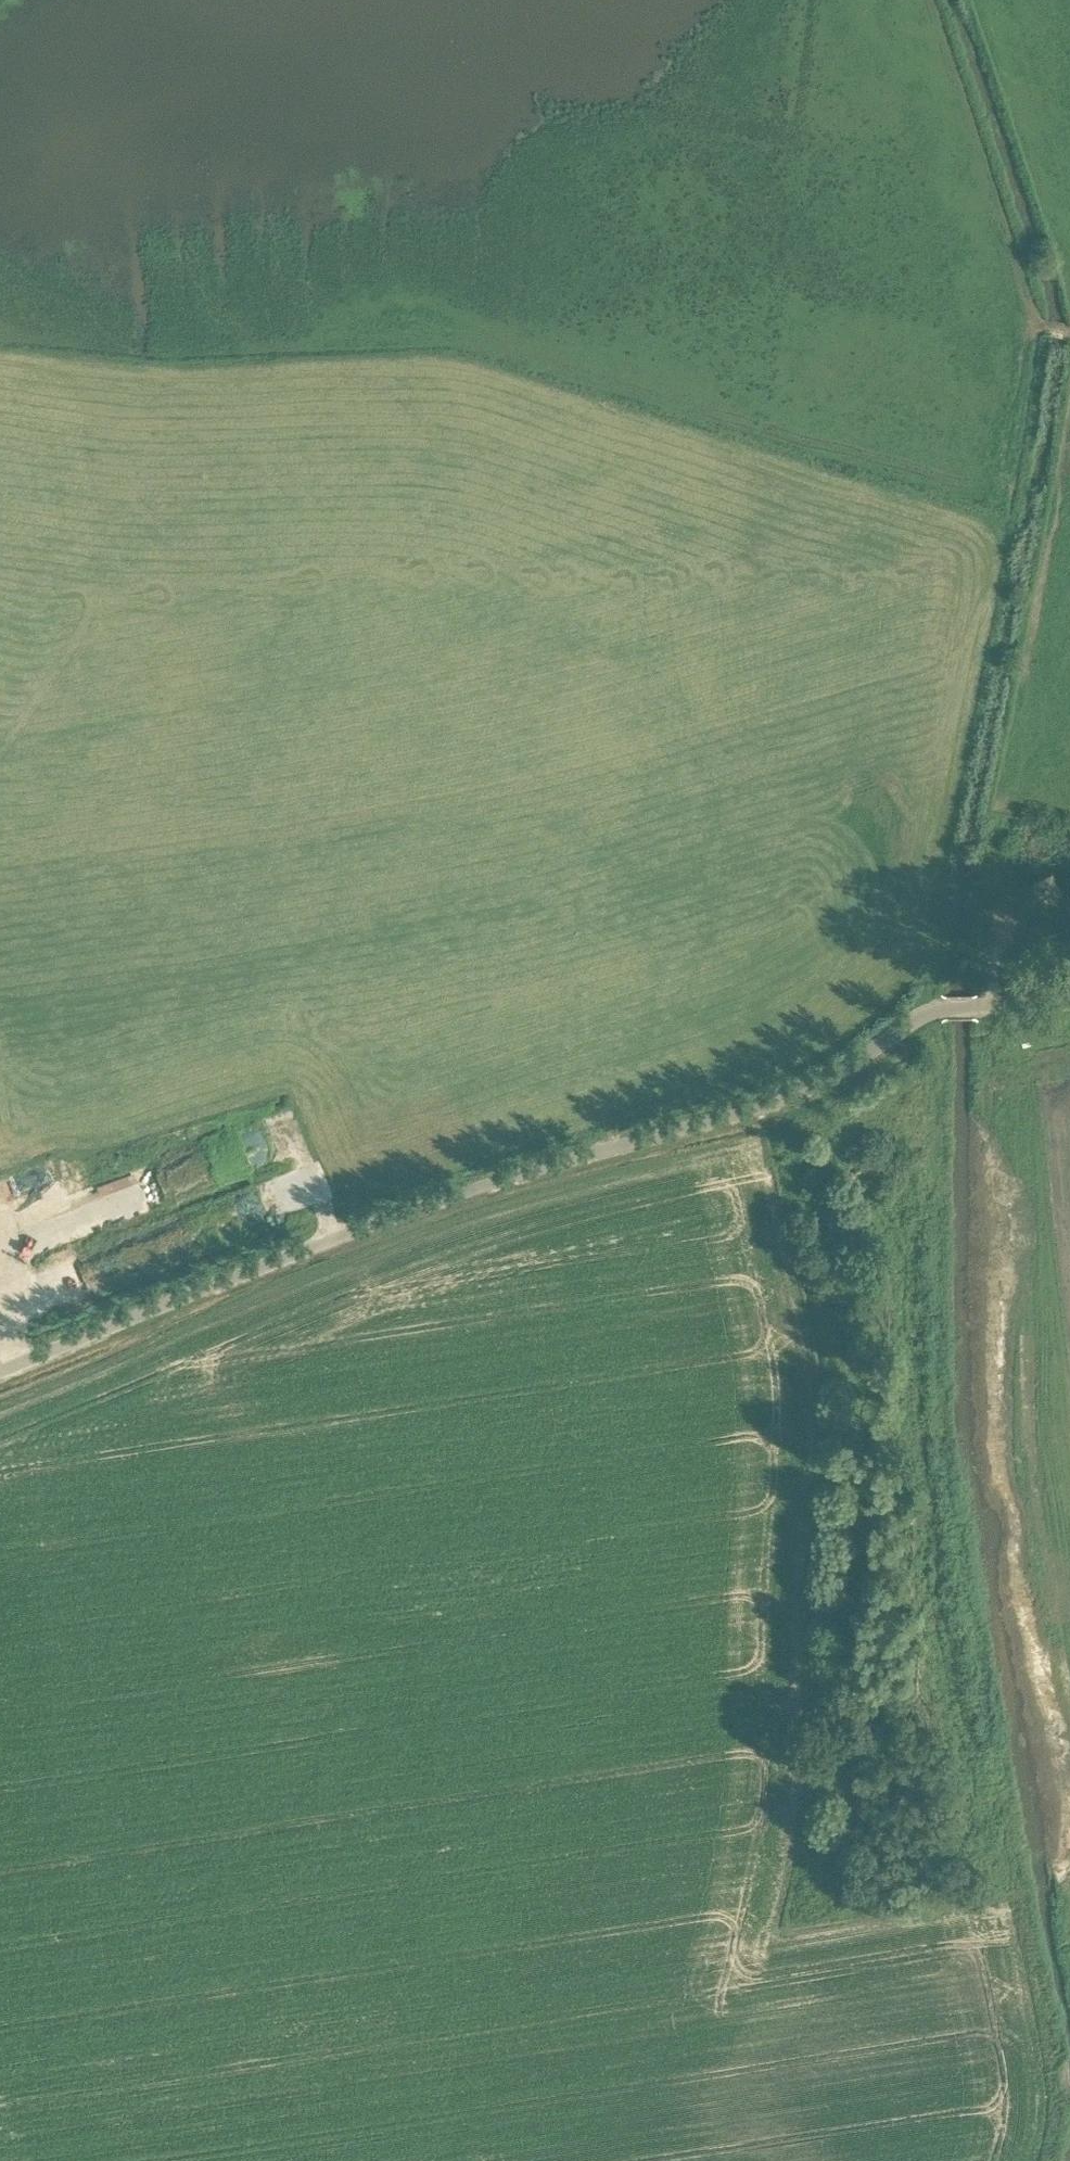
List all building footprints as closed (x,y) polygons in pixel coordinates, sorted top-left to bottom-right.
[(252,1140),(214,1150),(220,1173),(258,1162),(252,1140)]
